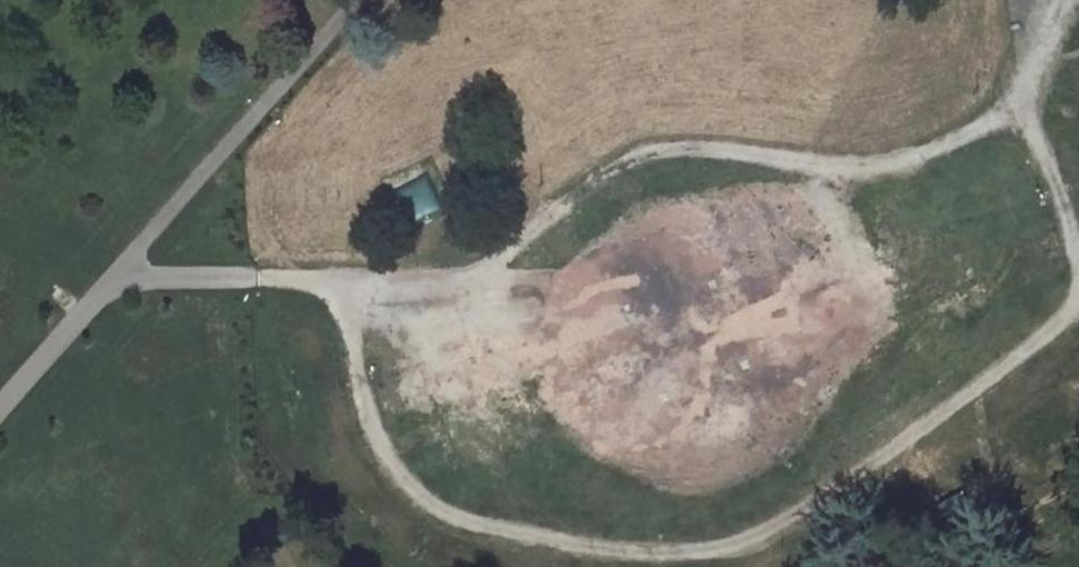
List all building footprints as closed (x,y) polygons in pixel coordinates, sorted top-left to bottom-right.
[(563,270),(550,335),(566,400),(608,451),(669,479),(736,478),(796,448),(836,395),(850,330),(834,265),(791,214),(731,186),(664,187),(604,217),(563,270)]
